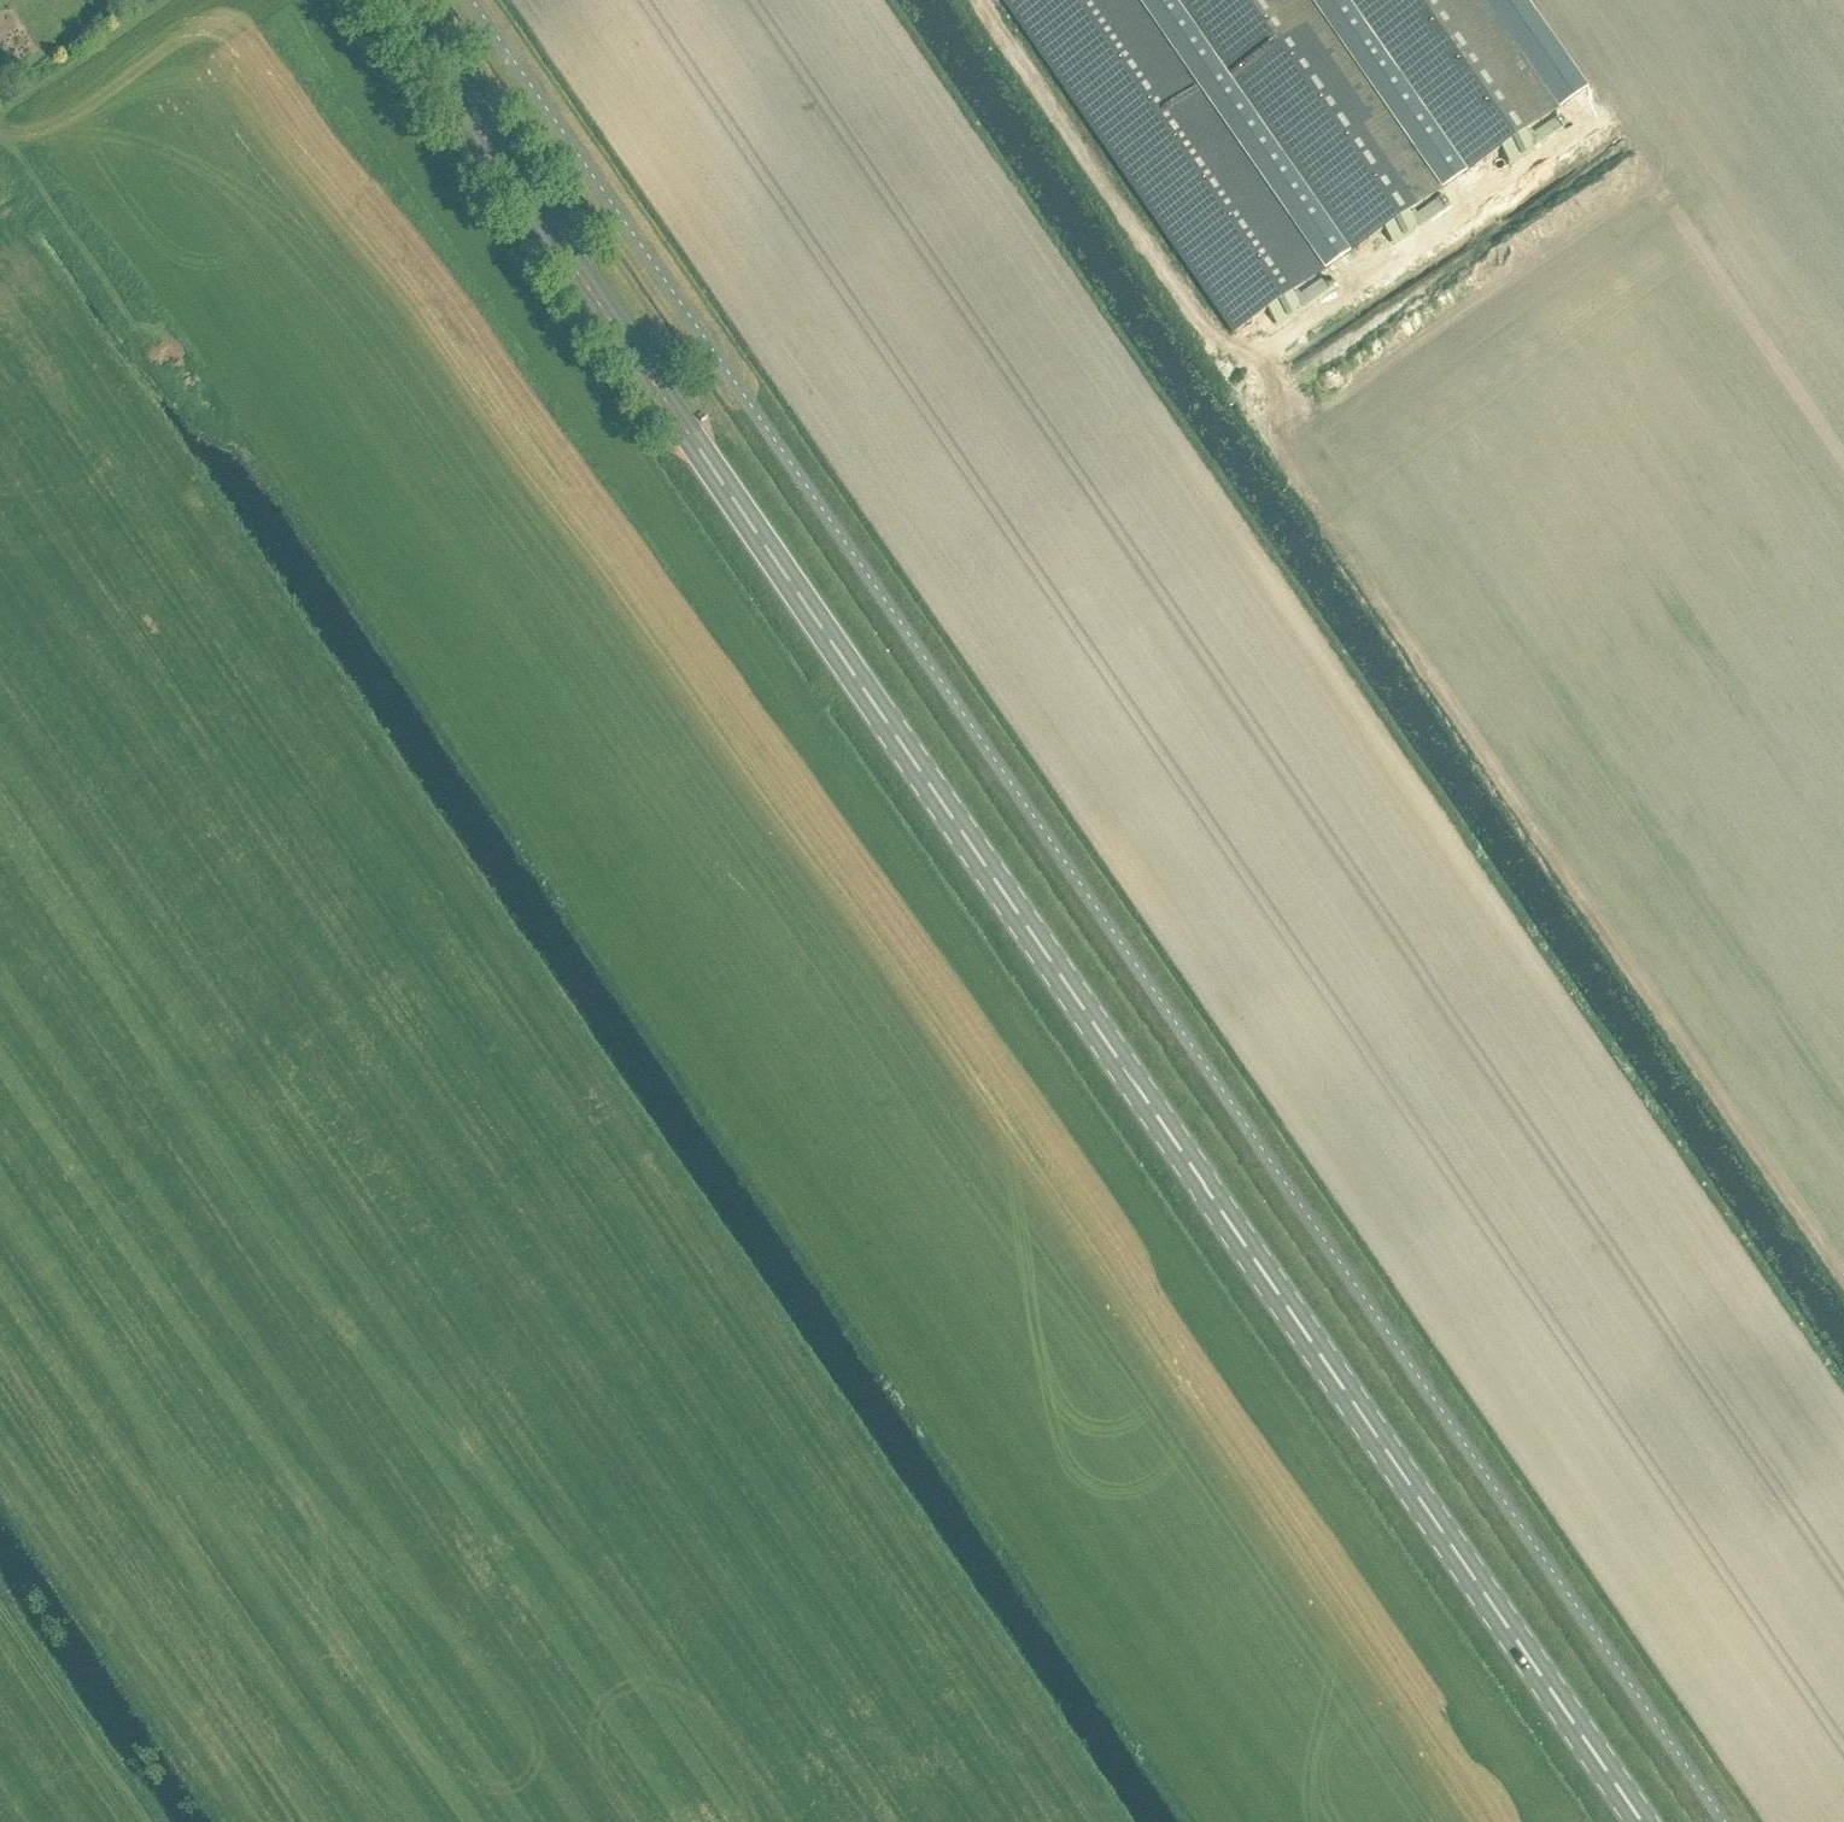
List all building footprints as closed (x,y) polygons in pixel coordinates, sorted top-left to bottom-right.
[(1233,334),(1322,273),(1134,0),(1002,0),(1233,334)] [(1350,254),(1439,193),(1306,0),(1175,0),(1350,254)] [(1467,173),(1556,112),(1479,0),(1347,0),(1467,173)]
